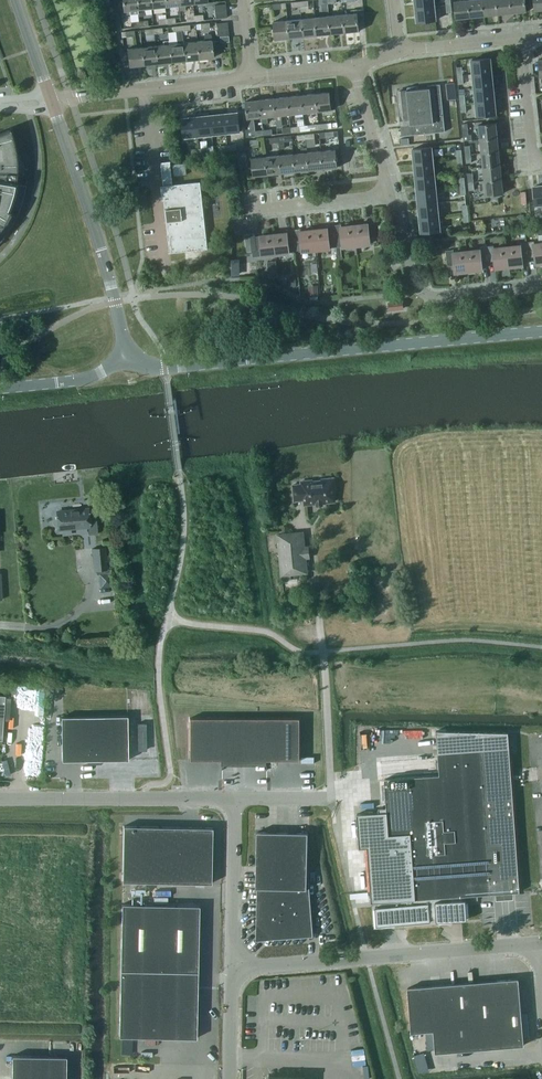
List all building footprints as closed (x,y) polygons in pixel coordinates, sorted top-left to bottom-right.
[(138,10),(137,0),(122,0),(123,12),(129,11),(129,14),(138,13),(138,10)] [(138,10),(138,13),(138,15),(144,15),(143,9),(151,9),(150,0),(137,0),(138,10)] [(151,9),(165,7),(164,0),(150,0),(151,9)] [(192,0),(178,0),(179,6),(179,10),(185,9),(184,5),(193,4),(192,0)] [(416,9),(434,7),(433,0),(415,0),(416,9)] [(468,0),(466,0),(454,1),(456,19),(470,18),(468,0)] [(470,18),(484,17),(482,0),(468,0),(470,18)] [(484,17),(498,15),(496,0),(482,0),(484,17)] [(511,14),(510,0),(496,0),(498,15),(511,14)] [(511,14),(526,12),(524,0),(510,0),(511,14)] [(534,12),(541,11),(541,0),(533,0),(534,12)] [(434,7),(416,9),(417,23),(435,21),(434,7)] [(226,10),(214,12),(215,19),(226,18),(226,10)] [(350,14),(343,15),(345,33),(359,32),(358,21),(365,21),(363,10),(350,11),(350,14)] [(331,35),(345,33),(343,15),(329,16),(331,35)] [(329,16),(315,18),(317,36),(331,35),(329,16)] [(303,38),(317,36),(315,18),(301,19),(303,38)] [(301,19),(287,20),(289,39),(303,38),(301,19)] [(289,39),(287,20),(273,22),(275,41),(289,39)] [(227,28),(216,30),(217,37),(228,36),(227,28)] [(169,45),(171,63),(185,61),(183,43),(181,31),(176,32),(177,44),(169,45)] [(205,41),(197,42),(198,60),(212,58),(212,54),(210,42),(210,35),(205,36),(205,41)] [(141,48),(143,65),(157,64),(155,46),(154,40),(149,41),(149,47),(141,48)] [(157,64),(171,63),(169,45),(168,40),(163,40),(163,45),(155,46),(157,64)] [(197,42),(183,43),(185,61),(198,60),(197,42)] [(128,67),(143,65),(141,48),(127,49),(128,67)] [(472,61),(473,75),(491,73),(490,59),(472,61)] [(493,87),(491,73),(473,75),(474,89),(493,87)] [(448,99),(455,99),(456,99),(454,82),(446,83),(448,99)] [(398,92),(403,136),(445,132),(440,85),(427,86),(428,89),(398,92)] [(494,101),(493,87),(474,89),(476,103),(494,101)] [(317,112),(331,111),(329,92),(315,94),(317,112)] [(315,94),(301,95),(303,114),(317,112),(315,94)] [(289,115),(303,114),(301,95),(287,97),(289,115)] [(282,121),(282,116),(289,115),(287,97),(274,98),(276,117),(276,121),(282,121)] [(268,117),(276,117),(274,98),(260,100),(262,118),(262,123),(268,122),(268,117)] [(248,119),(244,119),(246,138),(255,137),(253,119),(262,118),(260,100),(246,101),(248,119)] [(494,101),(476,103),(477,117),(495,115),(494,101)] [(226,133),(240,132),(238,113),(224,115),(226,133)] [(224,115),(210,116),(212,135),(226,133),(224,115)] [(210,116),(196,118),(198,136),(212,135),(210,116)] [(196,118),(182,119),(184,138),(198,136),(196,118)] [(478,126),(480,140),(498,138),(496,124),(478,126)] [(7,232),(14,221),(19,210),(23,198),(26,185),(15,184),(16,173),(16,162),(15,151),(13,140),(10,130),(0,133),(0,241),(7,232)] [(480,140),(481,154),(499,152),(498,138),(480,140)] [(413,149),(414,164),(432,162),(431,147),(413,149)] [(307,148),(302,149),(302,153),(294,154),(296,173),(309,171),(307,153),(307,148)] [(323,170),(337,168),(335,150),(321,151),(323,170)] [(309,171),(323,170),(321,151),(307,153),(309,171)] [(238,153),(240,168),(247,167),(246,152),(238,153)] [(481,154),(482,168),(501,166),(499,152),(481,154)] [(296,173),(294,154),(280,156),(282,174),(296,173)] [(268,175),(282,174),(280,156),(266,157),(268,175)] [(266,157),(252,159),(254,177),(268,175),(266,157)] [(207,249),(200,182),(172,185),(170,162),(161,163),(164,186),(161,186),(162,201),(166,200),(167,210),(166,210),(167,222),(169,222),(172,253),(207,249)] [(434,176),(432,162),(414,164),(416,178),(434,176)] [(502,180),(501,166),(482,168),(484,181),(502,180)] [(416,178),(417,192),(435,190),(434,176),(416,178)] [(502,180),(484,181),(485,196),(503,194),(502,180)] [(541,204),(541,186),(533,186),(535,205),(541,204)] [(437,203),(435,190),(417,192),(419,206),(437,203)] [(419,206),(420,219),(438,217),(443,217),(442,213),(438,213),(437,203),(419,206)] [(438,217),(420,219),(422,234),(440,232),(438,217)] [(353,227),(356,247),(370,245),(369,238),(376,238),(374,222),(367,222),(367,225),(353,227)] [(341,225),(334,226),(336,248),(341,247),(343,247),(343,248),(356,247),(353,227),(341,228),(341,225)] [(327,230),(314,231),(316,251),(329,250),(329,249),(336,248),(334,226),(327,227),(327,230)] [(286,234),(273,236),(275,256),(289,254),(288,253),(296,252),(293,230),(286,231),(286,234)] [(301,230),(293,230),(296,252),(302,252),(302,253),(316,251),(314,231),(301,233),(301,230)] [(526,242),(528,258),(536,257),(536,264),(541,263),(541,234),(538,235),(539,244),(534,245),(534,241),(526,242)] [(275,256),(273,236),(260,237),(260,238),(254,238),(254,235),(246,236),(248,252),(252,252),(253,258),(262,257),(275,256)] [(520,259),(528,258),(526,242),(519,243),(520,246),(506,248),(508,267),(521,266),(520,259)] [(493,246),(486,247),(488,262),(495,261),(495,268),(508,267),(506,248),(494,249),(493,246)] [(479,251),(466,252),(468,272),(482,271),(481,263),(488,262),(486,247),(479,248),(479,251)] [(455,274),(468,272),(466,252),(453,254),(453,251),(446,251),(447,267),(454,266),(455,274)] [(270,261),(270,276),(278,276),(278,261),(270,261)] [(317,288),(309,288),(309,297),(317,297),(317,288)] [(390,311),(403,309),(402,302),(389,304),(390,311)] [(294,501),(304,500),(305,504),(317,503),(317,505),(323,504),(323,502),(335,501),(334,490),(335,490),(334,478),(301,481),(301,484),(293,485),(294,501)] [(88,508),(59,511),(60,529),(90,526),(88,508)] [(277,534),(282,575),(304,572),(300,532),(277,534)] [(105,547),(91,548),(94,571),(97,570),(97,575),(99,575),(111,574),(110,569),(107,569),(107,563),(105,547)] [(111,574),(99,575),(101,588),(112,587),(111,574)] [(281,616),(289,614),(287,605),(279,607),(281,616)] [(61,717),(62,761),(128,760),(127,716),(61,717)] [(300,718),(189,718),(189,760),(222,760),(222,764),(267,764),(267,760),(300,760),(300,718)] [(379,812),(357,814),(359,848),(367,847),(371,903),(378,902),(378,906),(375,907),(376,926),(431,922),(430,916),(437,915),(437,921),(454,920),(453,918),(458,918),(458,920),(467,919),(465,900),(460,900),(460,896),(520,892),(509,748),(508,732),(436,731),(438,753),(439,775),(385,779),(387,807),(378,808),(379,812)] [(122,881),(211,883),(212,828),(123,826),(122,881)] [(260,926),(269,936),(308,933),(309,888),(307,888),(308,833),(257,832),(256,888),(261,888),(260,926)] [(119,1036),(196,1038),(199,906),(122,904),(119,1036)] [(524,1045),(521,1012),(519,978),(430,985),(430,986),(408,987),(411,1032),(434,1030),(436,1052),(524,1045)] [(421,1073),(432,1070),(427,1052),(416,1054),(421,1073)] [(66,1056),(12,1056),(12,1078),(66,1078),(66,1056)]
